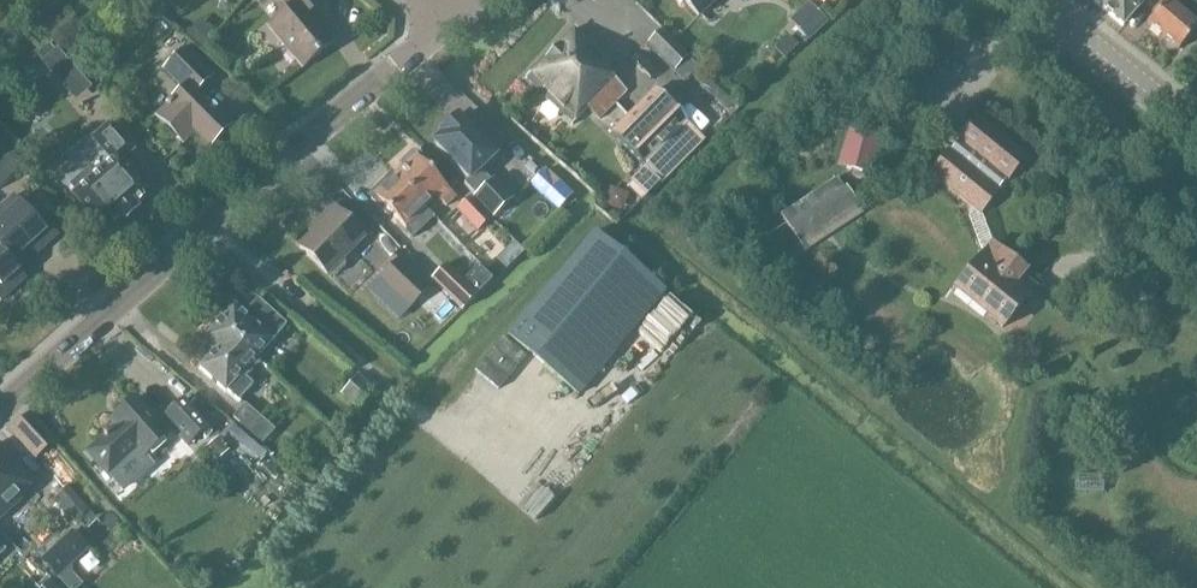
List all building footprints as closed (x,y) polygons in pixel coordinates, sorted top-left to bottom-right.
[(290,11),(270,28),(303,68),(335,42),(311,14),(324,3),(321,0),(281,0),(290,11)] [(700,17),(717,0),(683,0),(700,17)] [(1094,2),(1123,27),(1146,0),(1096,0),(1094,2)] [(1167,1),(1148,24),(1179,50),(1196,29),(1196,26),(1196,25),(1196,2),(1195,0),(1165,0),(1167,1)] [(589,109),(599,119),(627,91),(605,70),(610,65),(575,30),(527,78),(573,125),(589,109)] [(648,44),(676,72),(687,84),(700,70),(662,31),(648,44)] [(233,127),(199,92),(214,77),(186,48),(170,65),(189,84),(157,117),(183,145),(195,134),(210,149),(233,127)] [(41,65),(76,104),(93,89),(58,50),(41,65)] [(657,90),(646,100),(612,134),(665,186),(709,140),(657,90)] [(441,135),(442,136),(435,144),(469,180),(465,184),(476,196),(475,198),(494,218),(513,200),(494,180),(491,182),(481,171),(495,157),(458,118),(456,120),(453,117),(440,130),(443,133),(441,135)] [(1000,192),(1027,160),(978,119),(932,173),(974,208),(982,213),(1000,192)] [(139,211),(136,208),(152,194),(122,160),(133,150),(110,124),(93,139),(112,161),(98,174),(92,168),(71,187),(76,193),(73,196),(107,234),(123,220),(126,223),(139,211)] [(843,147),(838,171),(868,178),(873,154),(843,147)] [(403,171),(397,177),(426,208),(437,197),(447,207),(457,198),(431,171),(432,170),(418,155),(412,155),(402,164),(402,170),(403,171)] [(0,166),(0,190),(23,170),(11,156),(0,166)] [(780,215),(787,226),(799,244),(860,205),(840,176),(780,215)] [(383,184),(369,197),(386,214),(389,211),(415,238),(436,218),(426,208),(397,177),(386,187),(383,184)] [(27,200),(22,204),(15,196),(0,210),(0,301),(1,303),(27,279),(15,266),(25,257),(29,262),(58,235),(27,200)] [(478,234),(492,221),(471,199),(457,213),(478,234)] [(976,209),(970,216),(983,249),(987,252),(993,245),(994,247),(981,214),(976,209)] [(300,248),(328,276),(364,239),(336,212),(300,248)] [(581,399),(666,296),(594,236),(509,339),(581,399)] [(987,252),(956,290),(957,292),(958,290),(1002,326),(1001,328),(1003,329),(1035,289),(1022,278),(1026,272),(995,248),(994,247),(993,245),(987,252)] [(435,284),(401,251),(393,260),(397,264),(383,279),(412,308),(435,284)] [(433,279),(463,309),(493,280),(479,267),(464,282),(446,265),(433,279)] [(215,352),(200,369),(227,392),(228,391),(239,401),(253,385),(246,378),(261,362),(257,359),(286,326),(258,301),(244,316),(235,307),(203,341),(215,352)] [(505,338),(478,370),(501,389),(528,357),(505,338)] [(124,420),(88,453),(123,491),(152,466),(144,457),(169,435),(168,434),(174,429),(188,446),(208,428),(184,401),(164,419),(166,421),(161,426),(137,399),(119,415),(124,420)] [(245,406),(233,419),(263,444),(275,432),(245,406)] [(12,432),(36,458),(54,442),(31,416),(12,432)] [(35,483),(0,445),(0,521),(24,499),(21,495),(35,483)] [(55,497),(55,498),(76,522),(88,511),(67,488),(55,497)] [(94,525),(111,545),(124,534),(108,514),(94,525)] [(42,561),(58,578),(88,550),(73,533),(42,561)]
